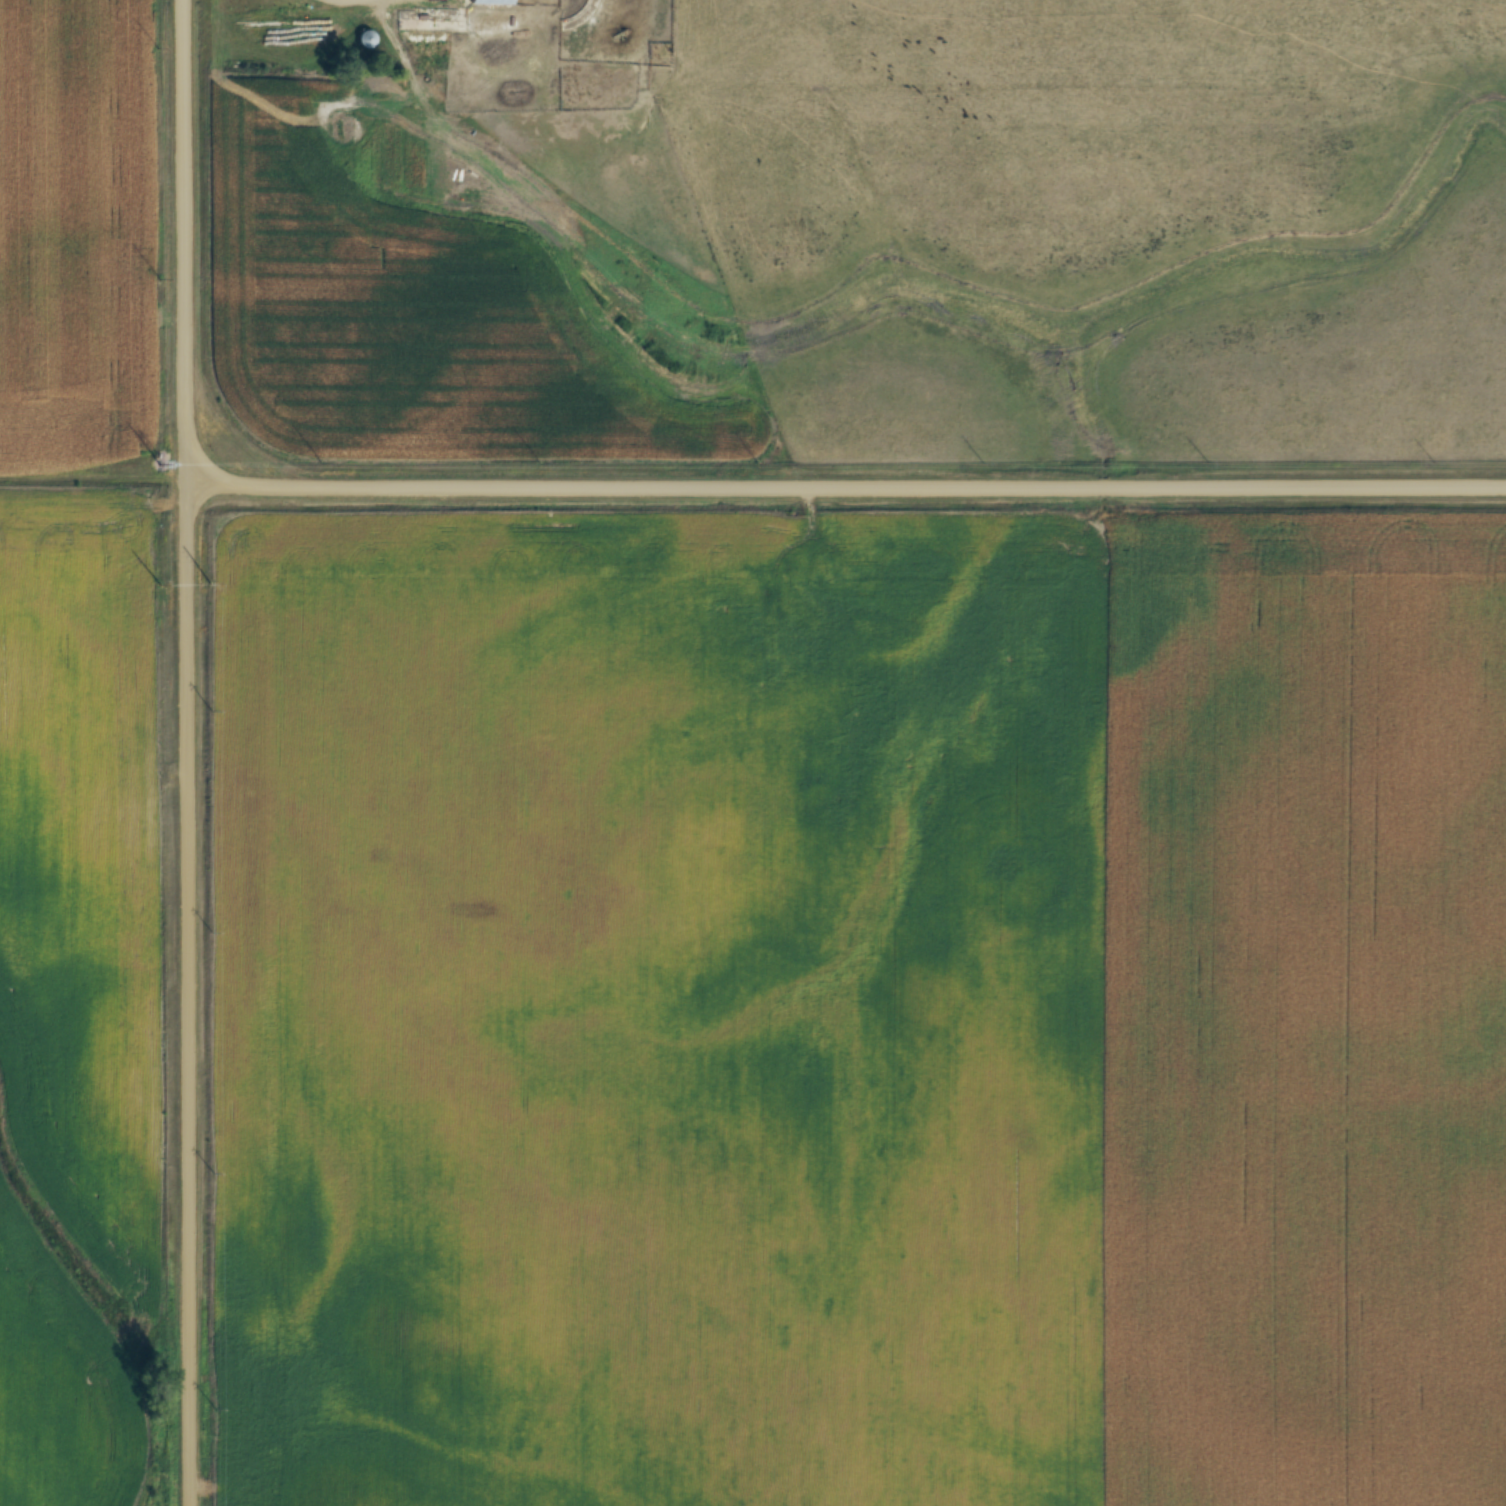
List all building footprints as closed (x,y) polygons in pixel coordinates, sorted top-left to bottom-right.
[(375,43),(369,29),(359,33),(365,47),(375,43)]
